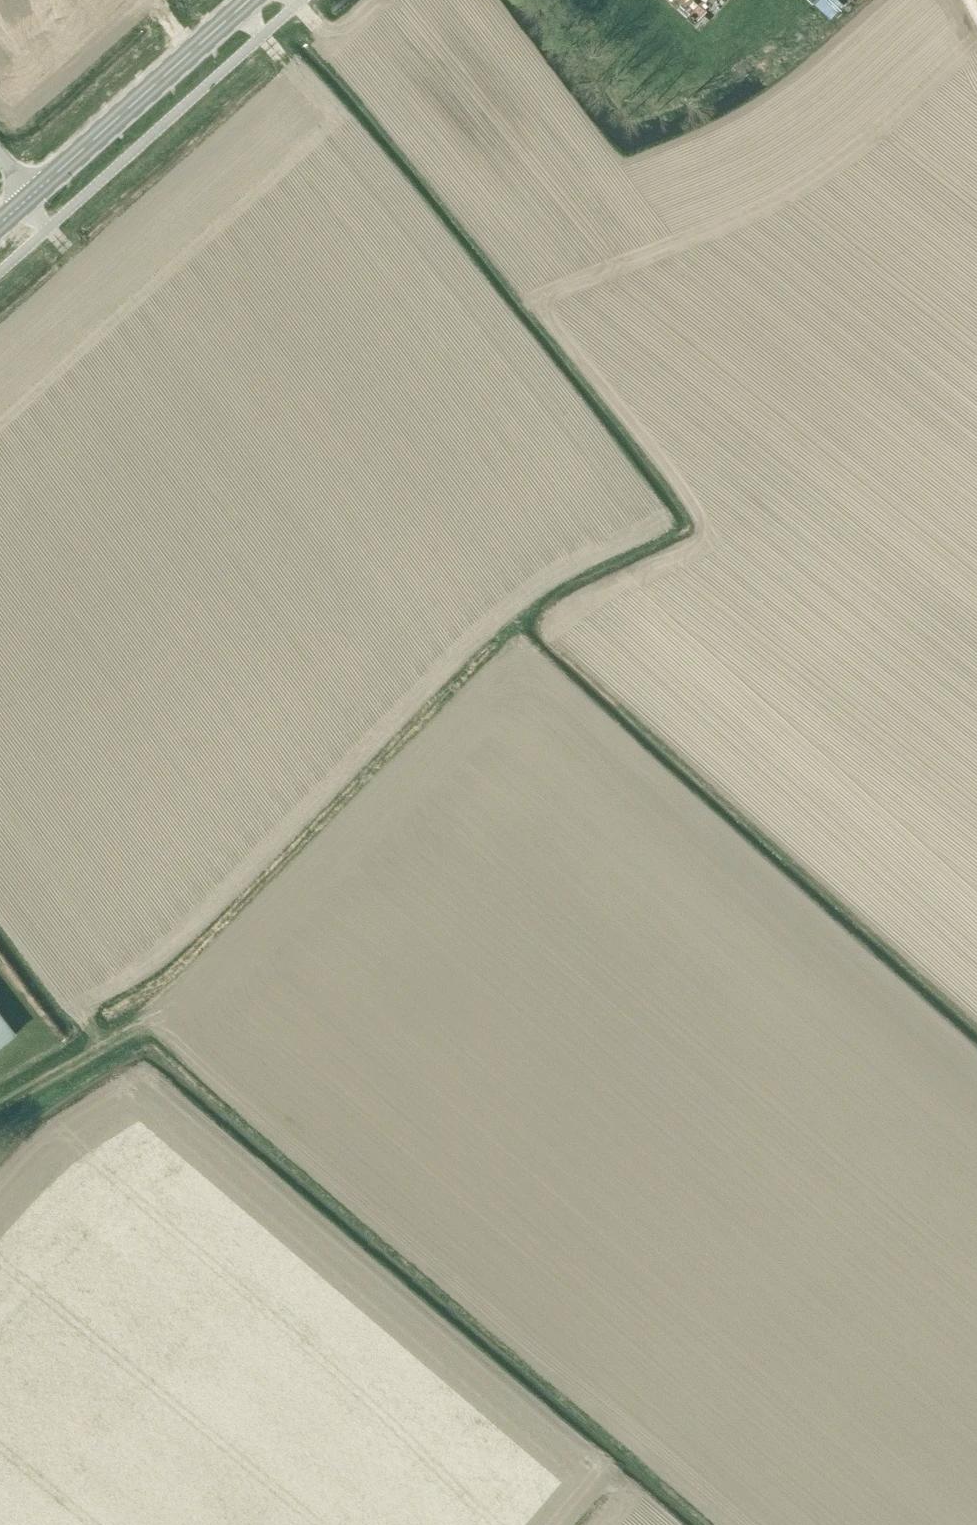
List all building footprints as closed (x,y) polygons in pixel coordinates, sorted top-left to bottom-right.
[(17,1031),(0,1009),(0,1044),(17,1031)]
